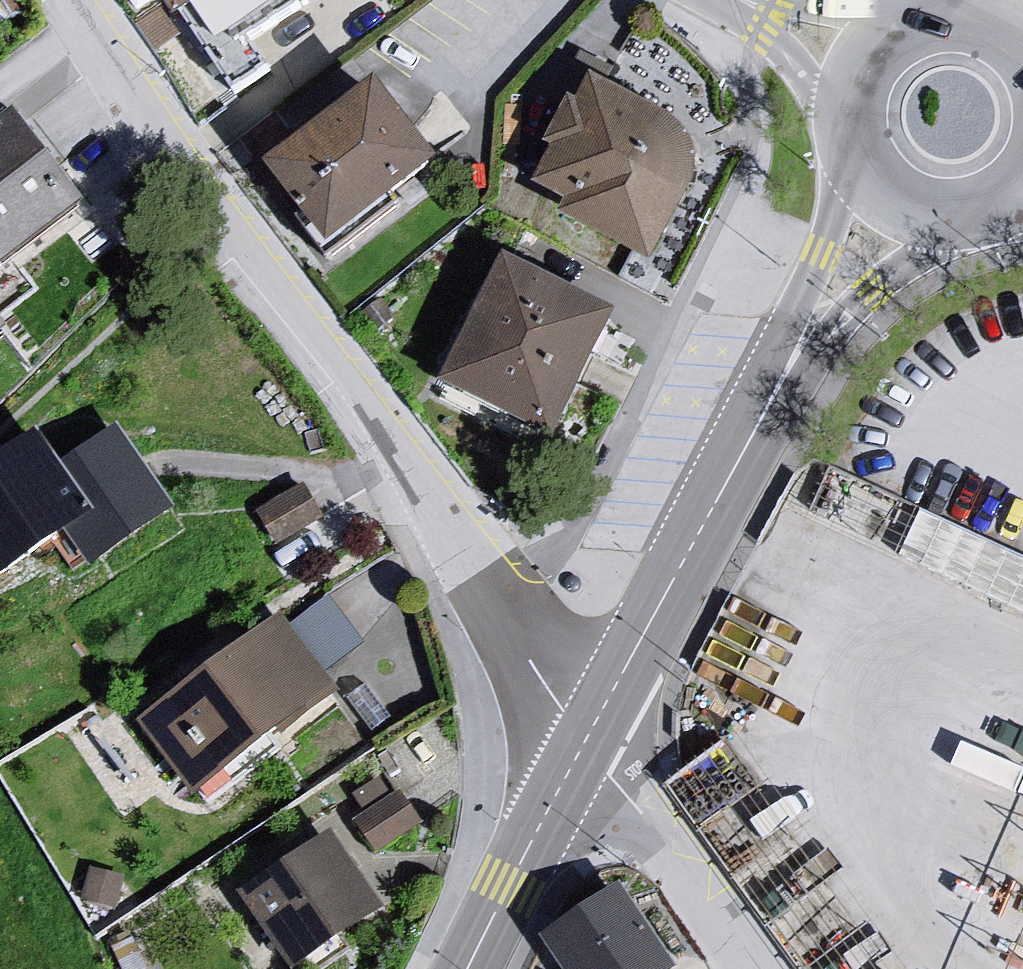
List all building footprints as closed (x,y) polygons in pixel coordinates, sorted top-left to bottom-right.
[(193,20),(226,0),(178,0),(193,20)] [(610,92),(552,196),(673,272),(722,167),(709,141),(610,92)] [(466,176),(406,99),(292,171),(359,247),(466,176)] [(0,149),(0,284),(9,291),(111,207),(34,125),(0,149)] [(522,260),(459,386),(577,449),(634,323),(522,260)] [(38,338),(9,291),(0,284),(0,365),(38,338)] [(127,437),(77,472),(113,523),(82,540),(105,573),(183,516),(127,437)] [(0,474),(0,587),(82,540),(113,523),(77,472),(54,439),(0,474)] [(827,465),(802,519),(1022,622),(1022,556),(827,465)] [(299,618),(339,659),(369,630),(329,589),(299,618)] [(288,629),(146,731),(205,803),(346,700),(288,629)] [(738,720),(664,773),(807,968),(906,968),(915,963),(738,720)] [(250,907),(297,968),(315,968),(391,920),(342,849),(250,907)] [(681,961),(629,871),(546,920),(574,968),(667,968),(681,961)]
